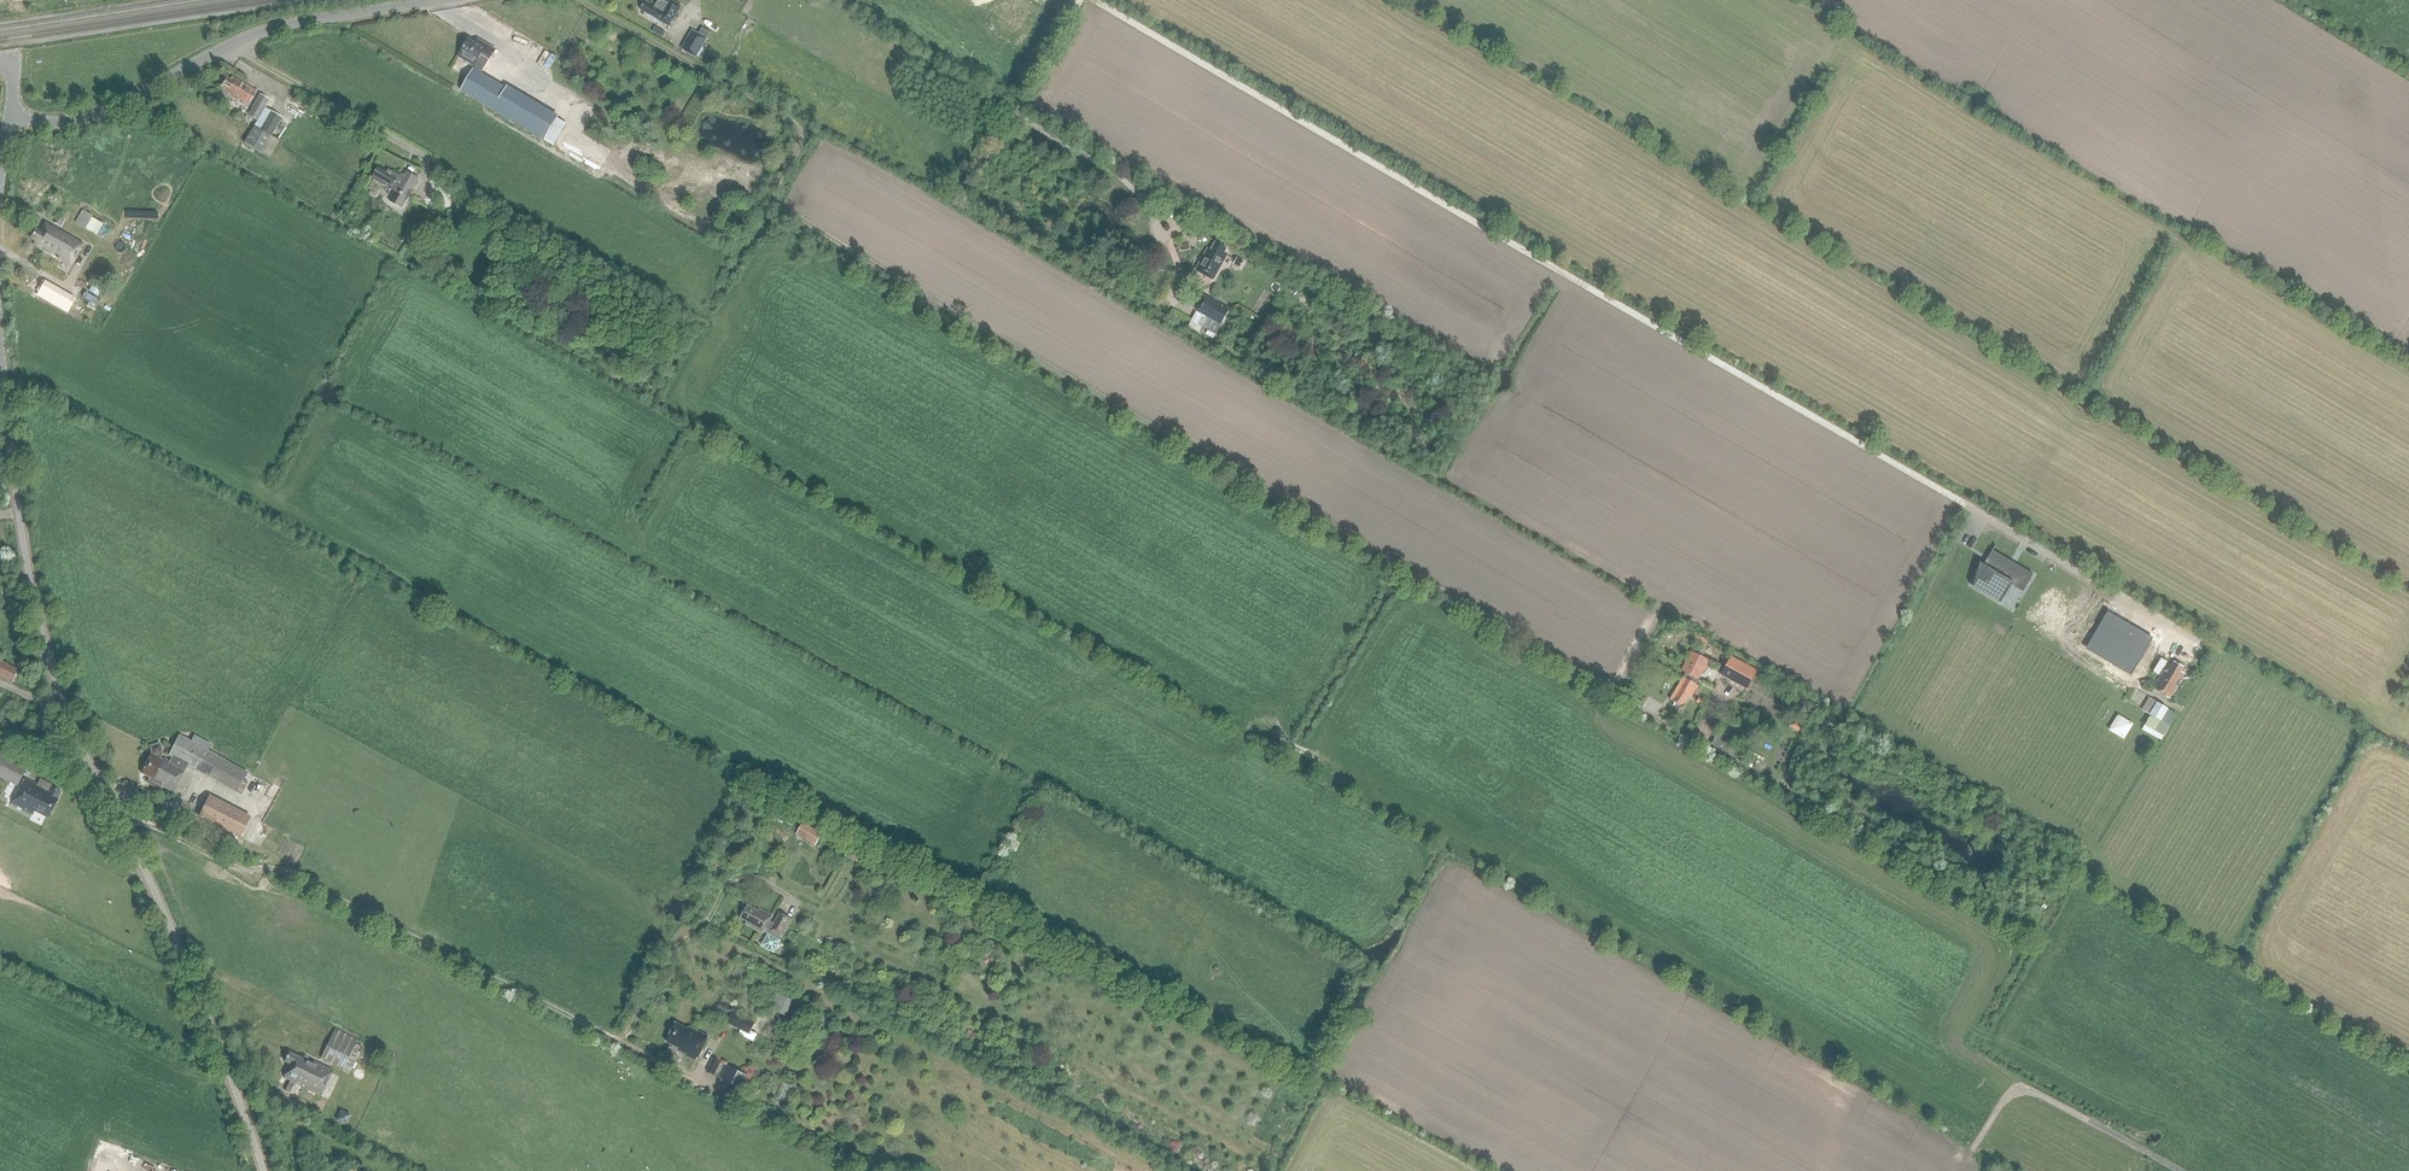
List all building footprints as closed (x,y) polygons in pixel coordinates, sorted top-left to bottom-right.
[(667,5),(661,2),(656,3),(655,5),(650,2),(649,4),(645,1),(640,10),(644,12),(642,15),(657,23),(658,20),(669,26),(680,7),(669,1),(667,5)] [(680,49),(696,58),(707,38),(691,30),(680,49)] [(468,39),(458,56),(474,66),(473,69),(481,74),(486,65),(495,50),(482,42),(479,46),(468,39)] [(500,85),(481,74),(473,69),(460,90),(487,106),(500,85)] [(255,90),(231,77),(230,80),(226,77),(220,88),(247,104),(255,90)] [(487,106),(493,110),(533,133),(543,139),(554,146),(566,124),(556,118),(546,112),(545,111),(537,106),(506,88),(500,85),(487,106)] [(268,99),(260,94),(247,114),(256,119),(268,99)] [(580,96),(572,112),(588,119),(595,103),(580,96)] [(264,108),(243,142),(268,158),(278,141),(270,136),(281,118),(264,108)] [(402,208),(418,179),(406,172),(402,178),(388,170),(387,172),(378,167),(372,178),(391,189),(392,187),(396,189),(389,201),(402,208)] [(85,228),(92,216),(82,210),(74,222),(85,228)] [(35,241),(33,244),(61,260),(62,257),(66,260),(77,242),(73,240),(45,224),(40,232),(35,229),(30,238),(35,241)] [(419,243),(413,255),(421,259),(417,266),(423,269),(426,263),(424,262),(431,250),(419,243)] [(1214,278),(1226,256),(1222,254),(1224,249),(1215,244),(1209,255),(1206,253),(1198,269),(1214,278)] [(1244,261),(1237,257),(1233,263),(1240,268),(1244,261)] [(60,289),(44,280),(36,295),(51,304),(60,289)] [(1294,294),(1299,291),(1299,286),(1294,283),(1290,286),(1289,291),(1294,294)] [(1229,310),(1204,296),(1195,311),(1196,311),(1191,321),(1215,335),(1229,310)] [(2032,575),(2033,574),(1992,550),(1995,546),(1994,546),(1983,565),(1979,563),(1971,587),(1999,604),(2011,585),(2022,592),(2022,591),(2018,589),(2028,572),(2032,575)] [(2107,610),(2085,647),(2130,674),(2152,636),(2107,610)] [(1685,673),(1670,699),(1682,706),(1688,695),(1691,696),(1696,687),(1699,681),(1697,680),(1708,660),(1690,651),(1680,670),(1682,671),(1685,673)] [(1732,660),(1722,676),(1747,690),(1756,673),(1732,660)] [(0,662),(0,677),(10,682),(16,670),(0,662)] [(2163,671),(2153,690),(2169,700),(2183,674),(2180,672),(2182,668),(2173,663),(2167,673),(2163,671)] [(2166,709),(2156,703),(2157,703),(2148,698),(2141,710),(2149,715),(2141,729),(2146,732),(2148,729),(2162,737),(2169,725),(2175,715),(2168,710),(2167,710),(2166,710),(2166,709)] [(1726,718),(1732,722),(1738,713),(1731,709),(1726,718)] [(2112,731),(2129,739),(2137,721),(2120,713),(2112,731)] [(190,741),(178,735),(168,755),(171,757),(169,761),(164,758),(163,760),(159,758),(162,753),(159,744),(150,747),(152,753),(151,754),(141,773),(149,778),(146,783),(159,789),(161,786),(173,792),(187,765),(237,792),(247,772),(227,762),(208,751),(211,745),(193,735),(190,741)] [(17,786),(26,767),(0,754),(0,778),(17,786)] [(60,791),(51,786),(51,785),(40,779),(37,784),(24,778),(11,803),(32,814),(33,811),(48,818),(57,799),(56,798),(60,791)] [(198,816),(239,837),(249,818),(209,797),(198,816)] [(816,844),(822,833),(801,822),(795,833),(816,844)] [(861,852),(850,846),(845,856),(856,862),(861,852)] [(767,935),(761,946),(773,953),(779,941),(778,940),(779,938),(781,939),(791,921),(780,914),(774,924),(769,921),(772,916),(759,909),(758,912),(747,906),(740,918),(747,921),(745,924),(762,934),(763,932),(767,935)] [(788,1014),(795,999),(776,990),(768,1005),(788,1014)] [(733,1012),(727,1023),(740,1029),(738,1034),(753,1041),(757,1033),(751,1030),(754,1023),(733,1012)] [(675,1023),(665,1042),(670,1044),(666,1052),(674,1056),(677,1051),(696,1061),(708,1037),(688,1027),(687,1029),(675,1023)] [(355,1044),(357,1040),(334,1029),(320,1058),(349,1072),(362,1047),(355,1044)] [(289,1064),(283,1077),(289,1081),(285,1089),(293,1093),(296,1088),(295,1088),(296,1084),(320,1095),(332,1070),(302,1056),(301,1058),(289,1052),(284,1062),(289,1064)] [(721,1062),(713,1059),(706,1072),(714,1075),(721,1062)] [(742,1089),(748,1076),(726,1065),(720,1078),(742,1089)]
